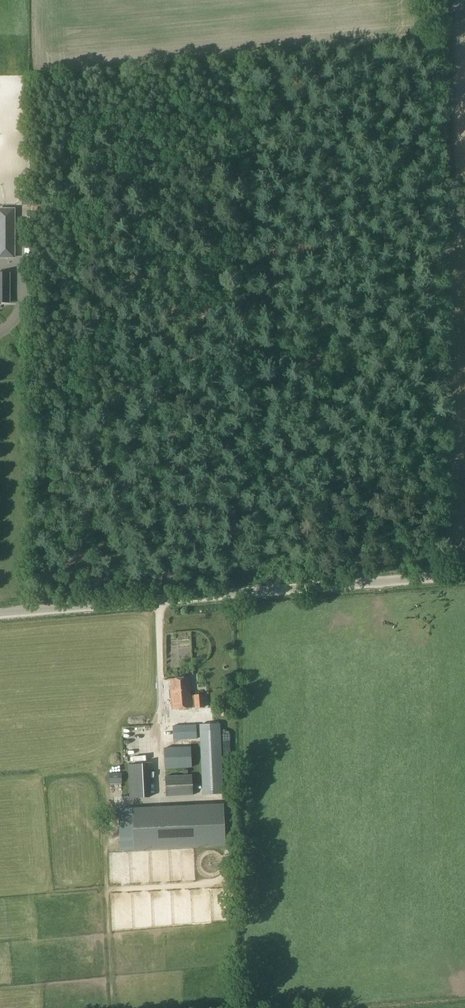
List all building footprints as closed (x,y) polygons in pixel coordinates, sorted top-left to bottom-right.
[(14,209),(0,209),(0,257),(14,257),(14,209)] [(9,273),(0,273),(0,302),(9,302),(9,273)] [(189,677),(171,679),(173,704),(172,704),(172,710),(191,708),(196,708),(195,696),(190,696),(189,677)] [(196,708),(205,707),(204,695),(195,696),(196,708)] [(196,725),(173,726),(174,740),(196,739),(196,725)] [(202,794),(223,793),(220,725),(200,726),(202,794)] [(165,768),(192,767),(191,748),(190,748),(183,748),(164,749),(165,768)] [(130,797),(149,796),(148,766),(129,767),(130,797)] [(110,784),(122,784),(121,772),(109,773),(110,784)] [(166,796),(194,795),(193,776),(165,777),(166,796)] [(224,805),(133,809),(135,848),(225,844),(224,805)]
